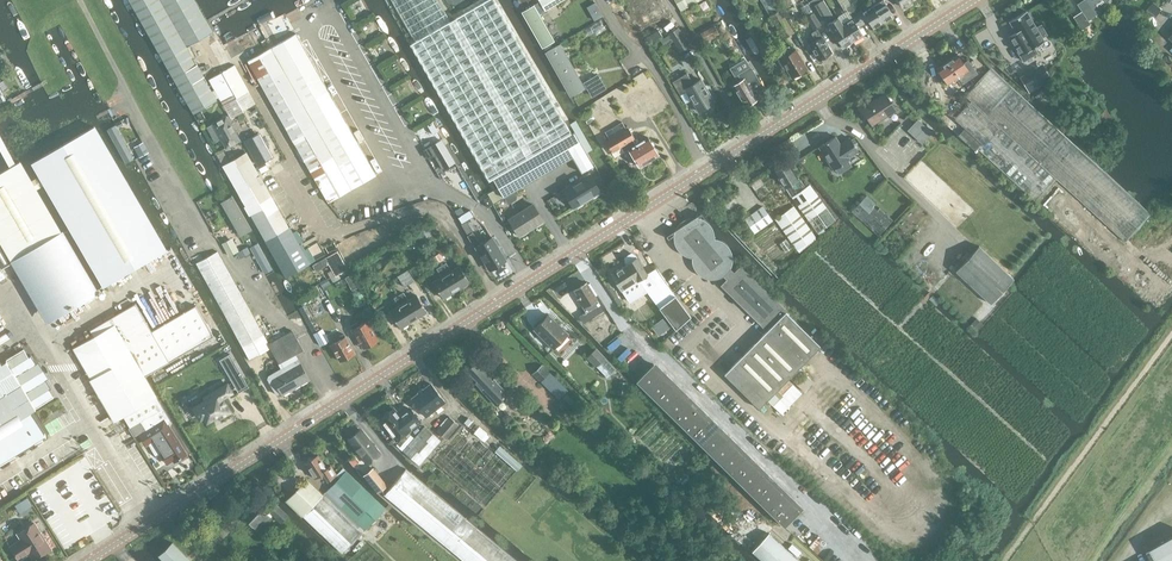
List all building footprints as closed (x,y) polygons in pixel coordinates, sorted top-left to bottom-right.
[(212,32),(195,0),(129,0),(193,113),(217,100),(186,46),(198,40),(212,32)] [(415,41),(450,21),(438,0),(391,0),(415,41)] [(411,44),(489,180),(492,178),(494,177),(529,157),(571,133),(565,123),(494,0),(486,0),(450,21),(415,41),(411,44)] [(562,0),(540,0),(539,1),(545,10),(562,0)] [(596,0),(588,5),(595,18),(603,14),(596,0)] [(642,2),(647,10),(656,26),(656,27),(668,20),(657,0),(645,0),(642,2)] [(680,11),(700,0),(674,0),(680,11)] [(783,38),(794,32),(775,0),(761,0),(783,38)] [(872,5),(883,21),(893,15),(883,0),(869,0),(872,5)] [(1073,17),(1081,29),(1090,24),(1087,19),(1095,14),(1096,16),(1109,0),(1081,0),(1076,3),(1081,11),(1073,17)] [(821,23),(830,18),(820,1),(811,6),(821,23)] [(1158,13),(1161,7),(1153,2),(1149,9),(1158,13)] [(863,23),(868,20),(873,28),(883,21),(872,5),(863,11),(861,9),(856,12),(862,21),(863,23)] [(554,40),(533,6),(525,10),(545,45),(554,40)] [(1026,11),(1009,21),(1016,32),(1014,33),(1016,36),(1011,39),(1009,35),(1008,36),(1023,61),(1037,52),(1034,47),(1044,41),(1041,37),(1046,34),(1041,25),(1036,27),(1026,11)] [(813,12),(806,16),(813,29),(821,24),(813,12)] [(863,23),(862,21),(856,12),(850,16),(851,17),(842,23),(852,40),(863,34),(858,27),(863,23)] [(828,23),(842,47),(852,41),(837,17),(828,23)] [(669,34),(661,39),(665,46),(673,41),(679,50),(688,44),(678,28),(669,34)] [(708,29),(701,32),(705,39),(712,35),(708,29)] [(809,43),(819,60),(821,59),(822,59),(825,58),(825,56),(831,52),(822,36),(821,36),(817,29),(811,32),(816,39),(809,43)] [(303,159),(327,201),(375,173),(293,33),(245,61),(303,159)] [(584,87),(560,44),(547,51),(572,94),(584,87)] [(791,76),(793,75),(794,77),(799,73),(799,72),(806,67),(795,49),(793,50),(790,44),(779,50),(782,57),(778,58),(784,67),(785,66),(791,76)] [(947,61),(963,84),(977,74),(969,62),(965,65),(957,54),(947,61)] [(936,69),(948,85),(950,89),(954,90),(963,84),(947,61),(936,69)] [(234,98),(248,90),(234,64),(209,79),(230,117),(241,111),(234,98)] [(744,105),(757,98),(752,91),(762,85),(750,66),(738,73),(741,79),(732,85),(744,105)] [(978,150),(1001,170),(1035,202),(1056,179),(1125,242),(1150,214),(1065,136),(991,67),(965,95),(971,101),(954,119),(983,145),(978,150)] [(1036,69),(1021,78),(1029,91),(1044,82),(1036,69)] [(687,72),(672,80),(680,93),(685,102),(691,98),(698,110),(714,101),(700,78),(693,82),(687,72)] [(597,75),(584,82),(591,94),(592,96),(605,88),(604,86),(597,75)] [(645,75),(616,93),(622,103),(651,85),(645,75)] [(872,126),(896,111),(885,94),(861,109),(872,126)] [(222,138),(234,131),(221,108),(209,116),(222,138)] [(201,112),(196,114),(199,120),(205,118),(201,112)] [(918,119),(909,129),(922,142),(932,131),(918,119)] [(605,140),(611,151),(634,138),(628,127),(626,128),(622,121),(605,131),(609,138),(605,140)] [(133,158),(115,125),(108,129),(126,161),(133,158)] [(93,126),(32,162),(104,286),(165,250),(93,126)] [(10,163),(16,159),(0,130),(0,146),(10,163)] [(494,177),(492,178),(498,188),(503,196),(522,186),(535,178),(570,158),(572,157),(581,172),(594,165),(586,152),(584,148),(574,131),(571,133),(529,157),(494,177)] [(259,132),(244,141),(257,164),(273,156),(259,132)] [(858,151),(850,138),(840,144),(835,136),(819,146),(834,168),(849,159),(848,157),(858,151)] [(639,166),(658,154),(647,137),(628,148),(639,166)] [(246,152),(222,165),(285,277),(309,263),(299,246),(263,182),(246,152)] [(36,248),(70,305),(69,305),(70,308),(73,307),(72,305),(95,292),(19,161),(0,173),(0,268),(36,248)] [(795,192),(804,186),(799,177),(796,179),(787,163),(774,170),(785,188),(790,185),(795,192)] [(600,191),(592,178),(589,173),(563,190),(574,207),(600,191)] [(791,196),(817,232),(817,233),(835,220),(809,184),(805,187),(791,196)] [(851,211),(877,236),(892,220),(866,195),(851,211)] [(232,196),(224,201),(223,204),(240,235),(251,229),(232,196)] [(532,204),(508,218),(518,235),(542,220),(532,204)] [(796,250),(815,237),(793,205),(774,219),(796,250)] [(744,219),(755,233),(772,220),(762,206),(744,219)] [(726,280),(734,272),(730,268),(731,265),(732,262),(732,259),(732,254),(730,250),(728,246),(725,243),(723,242),(721,240),(716,239),(714,238),(714,236),(714,233),(713,230),(710,225),(707,221),(703,219),(700,218),(695,217),(691,217),(687,218),(682,221),(679,223),(677,226),(675,228),(673,236),(673,239),(674,243),(675,247),(678,250),(680,253),(683,255),(686,256),(689,257),(691,258),(692,263),(693,268),(696,271),(699,274),(701,276),(704,278),(707,279),(711,279),(714,279),(717,278),(720,278),(723,276),(726,280)] [(428,224),(414,233),(420,243),(435,234),(428,224)] [(505,260),(492,237),(480,244),(473,232),(467,235),(475,248),(476,247),(489,269),(505,260)] [(229,239),(224,241),(229,253),(234,250),(229,239)] [(257,243),(250,247),(265,273),(271,269),(257,243)] [(990,304),(1013,278),(978,246),(955,271),(990,304)] [(338,250),(325,257),(335,275),(348,268),(338,250)] [(217,251),(196,263),(242,346),(249,359),(250,359),(268,349),(270,348),(268,343),(264,335),(217,251)] [(439,253),(431,258),(435,265),(444,259),(439,253)] [(626,265),(611,274),(628,300),(645,289),(659,307),(676,330),(690,317),(675,296),(655,268),(646,273),(635,255),(631,253),(624,257),(625,262),(626,265)] [(446,262),(442,265),(456,289),(462,285),(463,286),(468,284),(467,282),(469,281),(459,264),(450,270),(446,262)] [(456,289),(442,265),(437,267),(441,276),(432,281),(442,297),(444,296),(445,297),(450,294),(449,293),(456,289)] [(761,329),(765,332),(724,374),(759,408),(820,346),(793,320),(785,312),(787,310),(740,265),(734,272),(726,280),(720,285),(762,326),(761,329)] [(397,276),(404,286),(414,280),(408,270),(397,276)] [(351,274),(345,277),(352,290),(358,286),(351,274)] [(327,278),(319,283),(322,288),(330,283),(327,278)] [(578,314),(583,323),(603,310),(596,299),(597,299),(586,282),(574,290),(579,298),(577,299),(580,304),(584,311),(578,314)] [(360,290),(353,294),(356,300),(363,296),(360,290)] [(413,318),(419,315),(420,316),(425,313),(424,312),(426,311),(417,294),(408,300),(403,291),(399,294),(413,318)] [(401,325),(402,326),(407,323),(406,322),(413,318),(399,294),(393,297),(399,305),(390,310),(399,327),(401,325)] [(145,376),(149,374),(214,336),(196,305),(151,331),(135,303),(90,330),(93,336),(80,344),(87,356),(86,356),(86,357),(85,357),(85,358),(85,359),(85,360),(85,361),(85,362),(86,363),(87,364),(88,364),(89,364),(90,364),(91,363),(92,365),(87,367),(85,368),(98,390),(100,389),(104,397),(102,398),(116,422),(119,420),(118,419),(123,416),(129,427),(130,428),(140,421),(163,408),(145,376)] [(388,312),(383,305),(376,309),(381,317),(388,312)] [(369,306),(361,310),(365,317),(372,313),(369,306)] [(548,314),(534,328),(553,347),(567,333),(548,314)] [(658,335),(669,327),(661,315),(649,324),(658,335)] [(363,347),(377,339),(367,320),(359,324),(357,321),(351,325),(363,347)] [(616,325),(598,339),(600,342),(603,346),(621,332),(616,325)] [(313,333),(320,346),(329,340),(322,328),(313,333)] [(268,343),(270,348),(279,363),(295,354),(303,349),(292,330),(268,343)] [(340,360),(341,359),(346,359),(348,356),(354,352),(343,333),(336,337),(337,339),(330,343),(340,360)] [(0,359),(0,463),(16,453),(14,451),(23,445),(25,448),(26,447),(25,445),(34,439),(35,442),(46,435),(31,410),(53,396),(49,389),(51,387),(46,378),(42,378),(41,375),(41,374),(42,374),(42,373),(42,372),(42,371),(42,370),(42,369),(41,369),(41,368),(40,368),(39,368),(38,368),(37,368),(35,366),(36,363),(31,354),(28,355),(24,348),(2,361),(0,359)] [(596,365),(605,357),(596,348),(587,356),(596,365)] [(229,353),(220,359),(238,391),(248,386),(229,353)] [(269,375),(268,378),(277,395),(281,392),(282,394),(309,379),(300,362),(298,359),(269,375)] [(477,360),(465,372),(496,404),(508,392),(499,383),(503,379),(492,368),(488,368),(486,370),(477,360)] [(540,381),(549,372),(541,364),(533,373),(540,381)] [(653,364),(636,380),(713,456),(776,518),(784,526),(790,519),(801,509),(757,466),(694,403),(656,367),(653,364)] [(567,390),(549,372),(540,381),(559,399),(567,390)] [(619,381),(617,394),(627,395),(629,383),(619,381)] [(411,397),(425,415),(444,401),(430,382),(411,397)] [(221,397),(231,392),(226,384),(203,397),(205,400),(193,406),(198,414),(201,413),(206,421),(217,415),(217,413),(220,412),(222,415),(229,411),(221,397)] [(565,394),(560,400),(562,401),(561,403),(564,407),(566,405),(574,413),(579,408),(565,394)] [(186,453),(167,424),(171,421),(163,408),(140,421),(146,430),(140,434),(146,444),(154,439),(163,452),(161,453),(167,463),(173,459),(174,461),(186,453)] [(384,415),(380,418),(396,439),(419,421),(409,408),(399,416),(393,408),(389,411),(387,410),(384,413),(384,415)] [(446,439),(459,424),(449,416),(437,431),(446,439)] [(478,425),(474,431),(481,437),(486,431),(478,425)] [(408,432),(396,445),(399,447),(402,450),(419,465),(440,440),(424,426),(420,430),(415,436),(414,437),(410,434),(408,432)] [(347,439),(368,465),(380,455),(361,429),(347,439)] [(480,441),(477,445),(483,451),(487,447),(480,441)] [(336,475),(336,474),(330,465),(325,467),(317,455),(304,462),(314,479),(323,473),(327,480),(336,475)] [(378,492),(387,484),(373,468),(364,475),(378,492)] [(462,515),(405,469),(383,495),(447,547),(463,560),(517,560),(462,515)] [(338,478),(324,492),(364,530),(382,511),(385,508),(345,471),(343,473),(340,476),(338,478)] [(306,480),(287,500),(303,515),(318,499),(322,494),(307,479),(306,480)] [(318,499),(303,515),(335,547),(342,553),(362,532),(322,494),(318,499)] [(18,509),(31,505),(28,496),(15,501),(18,509)] [(257,504),(244,517),(258,531),(270,517),(272,515),(281,523),(287,516),(288,515),(276,504),(275,505),(267,513),(257,504)] [(34,523),(18,533),(21,539),(10,546),(19,559),(25,555),(25,554),(29,551),(34,559),(51,549),(34,523)] [(768,532),(752,551),(764,560),(800,560),(768,532)] [(1150,548),(1157,560),(1171,560),(1171,536),(1150,548)] [(163,560),(191,560),(171,541),(157,554),(163,560)]
